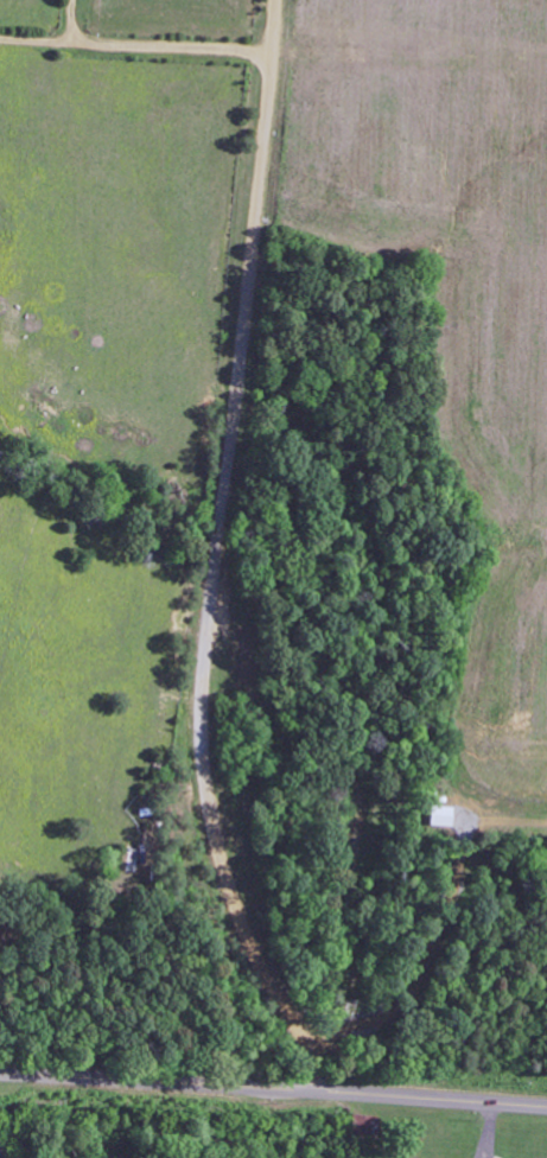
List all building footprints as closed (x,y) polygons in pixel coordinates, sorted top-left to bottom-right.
[(447,828),(449,808),(425,806),(424,827),(447,828)]
